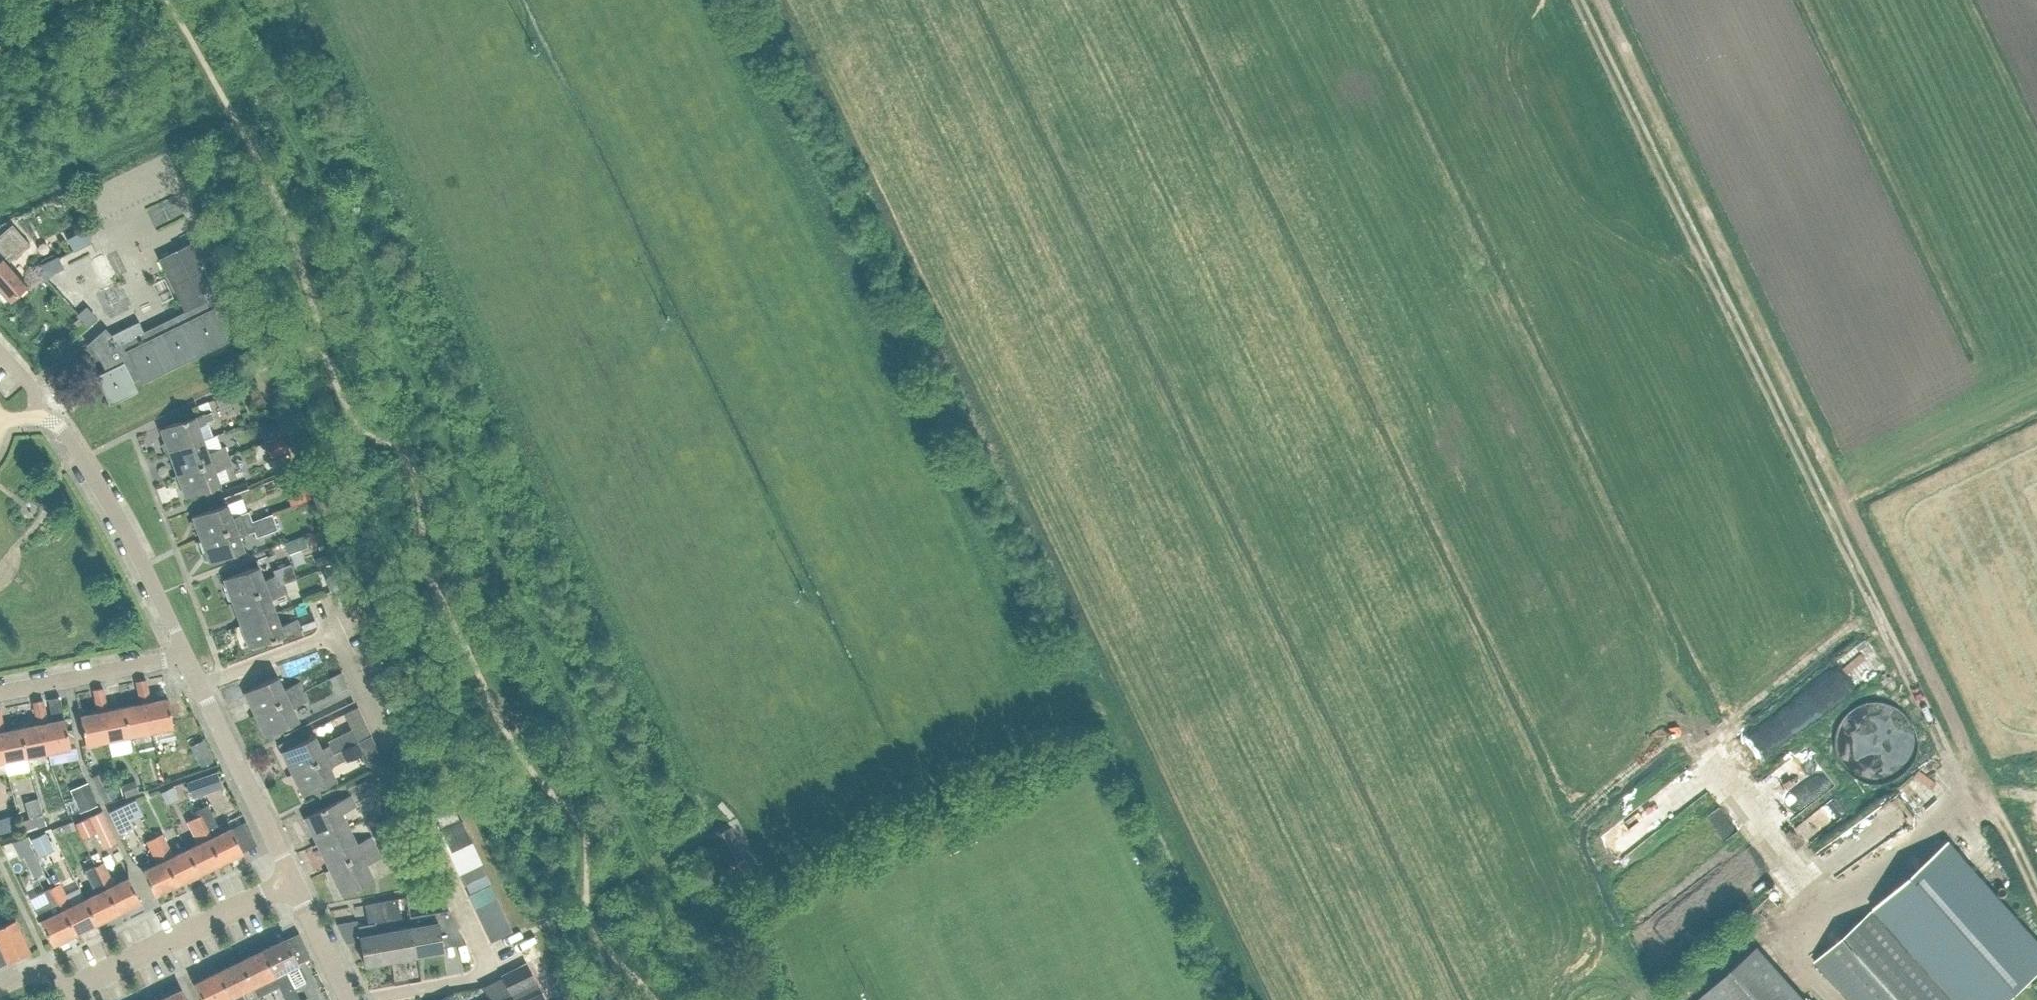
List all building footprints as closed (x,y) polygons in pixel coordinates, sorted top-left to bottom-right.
[(1,257),(0,258),(0,289),(10,300),(27,285),(7,262),(29,242),(12,223),(0,233),(0,256),(1,257)] [(66,237),(72,249),(91,240),(84,227),(66,237)] [(215,316),(227,311),(215,285),(225,281),(204,236),(159,257),(184,310),(143,329),(139,320),(112,333),(105,326),(86,343),(101,360),(105,369),(96,374),(110,403),(138,390),(132,379),(140,376),(141,378),(226,338),(215,316)] [(57,256),(39,264),(42,269),(56,272),(63,268),(57,256)] [(235,411),(229,394),(214,400),(220,416),(235,411)] [(160,427),(168,450),(203,437),(198,425),(215,418),(211,408),(160,427)] [(168,450),(176,472),(228,453),(224,444),(208,450),(203,437),(168,450)] [(234,477),(219,482),(215,470),(232,464),(228,453),(176,472),(185,496),(220,483),(222,490),(236,485),(234,477)] [(305,499),(310,498),(302,473),(299,466),(298,467),(279,473),(290,504),(305,499)] [(193,515),(201,538),(252,519),(248,509),(232,515),(228,503),(193,515)] [(244,548),(239,535),(255,529),(257,535),(278,528),(272,512),(252,519),(201,538),(209,561),(244,548)] [(224,578),(232,602),(282,582),(297,577),(291,562),(272,569),(274,574),(263,578),(258,565),(224,578)] [(240,623),(275,610),(271,598),(286,592),(282,582),(232,602),(240,623)] [(280,623),(275,610),(240,623),(249,646),(301,627),(297,617),(280,623)] [(297,615),(302,629),(315,625),(310,610),(297,615)] [(244,691),(255,713),(304,689),(299,680),(283,687),(277,675),(244,691)] [(136,679),(138,691),(147,689),(145,678),(136,679)] [(93,688),(95,699),(105,697),(102,686),(93,688)] [(129,734),(151,730),(145,701),(150,700),(147,689),(138,691),(140,702),(124,705),(129,734)] [(255,713),(265,735),(299,719),(292,706),(308,698),(304,689),(255,713)] [(167,696),(150,700),(145,701),(151,730),(173,725),(167,696)] [(86,743),(107,739),(102,709),(107,709),(105,697),(95,699),(97,710),(80,714),(86,743)] [(33,700),(35,711),(45,710),(43,698),(33,700)] [(1869,701),(1863,703),(1858,705),(1853,707),(1848,711),(1844,715),(1841,720),(1838,725),(1836,730),(1835,736),(1835,741),(1835,747),(1836,753),(1838,758),(1841,763),(1844,768),(1849,772),(1853,776),(1858,779),(1864,781),(1870,782),(1876,782),(1881,782),(1887,781),(1893,779),(1898,776),(1902,772),(1906,768),(1910,763),(1913,758),(1914,752),(1916,746),(1916,741),(1915,735),(1914,729),(1912,724),(1909,719),(1905,714),(1901,710),(1896,707),(1891,704),(1886,702),(1880,701),(1875,701),(1869,701)] [(107,739),(107,738),(128,734),(129,734),(124,705),(107,709),(102,709),(107,739)] [(26,755),(48,750),(42,722),(47,721),(45,710),(35,711),(38,723),(21,726),(26,755)] [(65,717),(47,721),(42,722),(48,750),(70,746),(65,717)] [(26,755),(21,726),(4,729),(0,730),(0,734),(5,759),(26,755)] [(327,739),(329,743),(321,747),(314,734),(281,750),(292,773),(358,740),(351,727),(327,739)] [(370,735),(358,740),(292,773),(301,790),(303,794),(336,778),(330,765),(346,758),(360,751),(367,765),(381,758),(370,735)] [(201,739),(189,745),(200,766),(212,760),(201,739)] [(1809,792),(1833,773),(1814,750),(1791,770),(1809,792)] [(116,795),(103,769),(91,775),(104,801),(116,795)] [(216,771),(186,782),(191,797),(221,786),(216,771)] [(138,791),(134,779),(120,783),(124,795),(138,791)] [(156,785),(163,801),(175,796),(168,780),(156,785)] [(72,794),(79,810),(96,804),(89,787),(72,794)] [(304,816),(316,842),(349,826),(342,811),(356,805),(351,793),(304,816)] [(434,817),(455,807),(450,796),(429,806),(434,817)] [(1896,798),(1849,825),(1861,847),(1908,820),(1896,798)] [(135,802),(125,807),(111,814),(125,842),(139,836),(131,819),(141,814),(135,802)] [(434,817),(440,828),(460,819),(455,807),(434,817)] [(74,821),(81,838),(95,831),(103,848),(116,841),(101,809),(74,821)] [(206,810),(205,811),(197,814),(220,861),(242,850),(230,826),(217,833),(206,810)] [(195,843),(187,848),(198,872),(220,861),(197,814),(185,820),(195,843)] [(445,839),(465,830),(460,819),(440,828),(445,839)] [(71,820),(60,824),(63,831),(74,827),(71,820)] [(316,842),(329,867),(376,845),(371,835),(356,841),(349,826),(316,842)] [(744,857),(729,826),(714,834),(730,864),(744,857)] [(445,839),(450,850),(470,841),(465,830),(445,839)] [(1829,837),(1843,864),(1857,856),(1843,830),(1829,837)] [(29,838),(38,856),(52,848),(43,831),(29,838)] [(162,831),(154,836),(177,882),(198,872),(187,848),(173,854),(162,831)] [(11,842),(19,857),(23,856),(33,851),(26,836),(11,842)] [(154,893),(177,882),(154,836),(145,840),(156,862),(143,869),(154,893)] [(450,850),(455,861),(475,852),(470,841),(450,850)] [(1873,908),(1954,999),(2002,999),(2036,969),(2036,945),(1945,842),(1873,908)] [(381,856),(376,845),(329,867),(341,894),(374,878),(367,863),(381,856)] [(455,861),(460,872),(481,863),(475,852),(455,861)] [(104,860),(95,864),(118,911),(140,900),(128,876),(115,883),(104,860)] [(460,872),(465,884),(486,874),(481,863),(460,872)] [(98,891),(85,897),(96,921),(118,911),(95,864),(86,868),(98,891)] [(52,943),(75,932),(47,876),(46,876),(43,871),(35,875),(43,889),(54,912),(41,919),(52,943)] [(61,881),(59,882),(54,872),(47,876),(75,932),(96,921),(85,897),(72,904),(61,881)] [(465,884),(470,895),(491,885),(486,874),(465,884)] [(470,895),(473,900),(476,906),(497,896),(491,885),(470,895)] [(476,906),(481,917),(502,907),(497,896),(476,906)] [(379,900),(383,920),(390,959),(417,954),(410,924),(396,927),(394,918),(391,918),(388,899),(379,900)] [(390,959),(383,920),(379,900),(364,903),(367,923),(357,924),(364,964),(390,959)] [(481,917),(486,928),(507,918),(502,907),(481,917)] [(461,934),(448,908),(409,915),(410,924),(417,954),(443,950),(441,938),(461,934)] [(1850,999),(1954,999),(1873,908),(1815,960),(1850,999)] [(354,936),(350,912),(335,915),(340,939),(354,936)] [(31,949),(15,916),(0,924),(0,964),(31,949)] [(486,928),(491,939),(512,928),(507,918),(486,928)] [(295,986),(305,981),(296,963),(297,962),(285,938),(262,949),(287,999),(295,999),(300,998),(295,986)] [(1757,945),(1696,999),(1807,999),(1757,945)] [(273,999),(287,999),(262,949),(240,959),(252,984),(274,973),(282,990),(271,996),(273,999)] [(218,970),(232,999),(246,999),(241,989),(252,984),(240,959),(218,970)] [(501,975),(480,987),(490,998),(492,999),(493,999),(510,991),(514,998),(538,985),(525,961),(501,974),(501,975)] [(218,970),(195,981),(204,999),(232,999),(218,970)] [(158,999),(187,999),(181,988),(158,999)] [(452,991),(452,992),(451,992),(435,999),(457,999),(452,991)] [(541,991),(523,999),(545,999),(541,991)]
